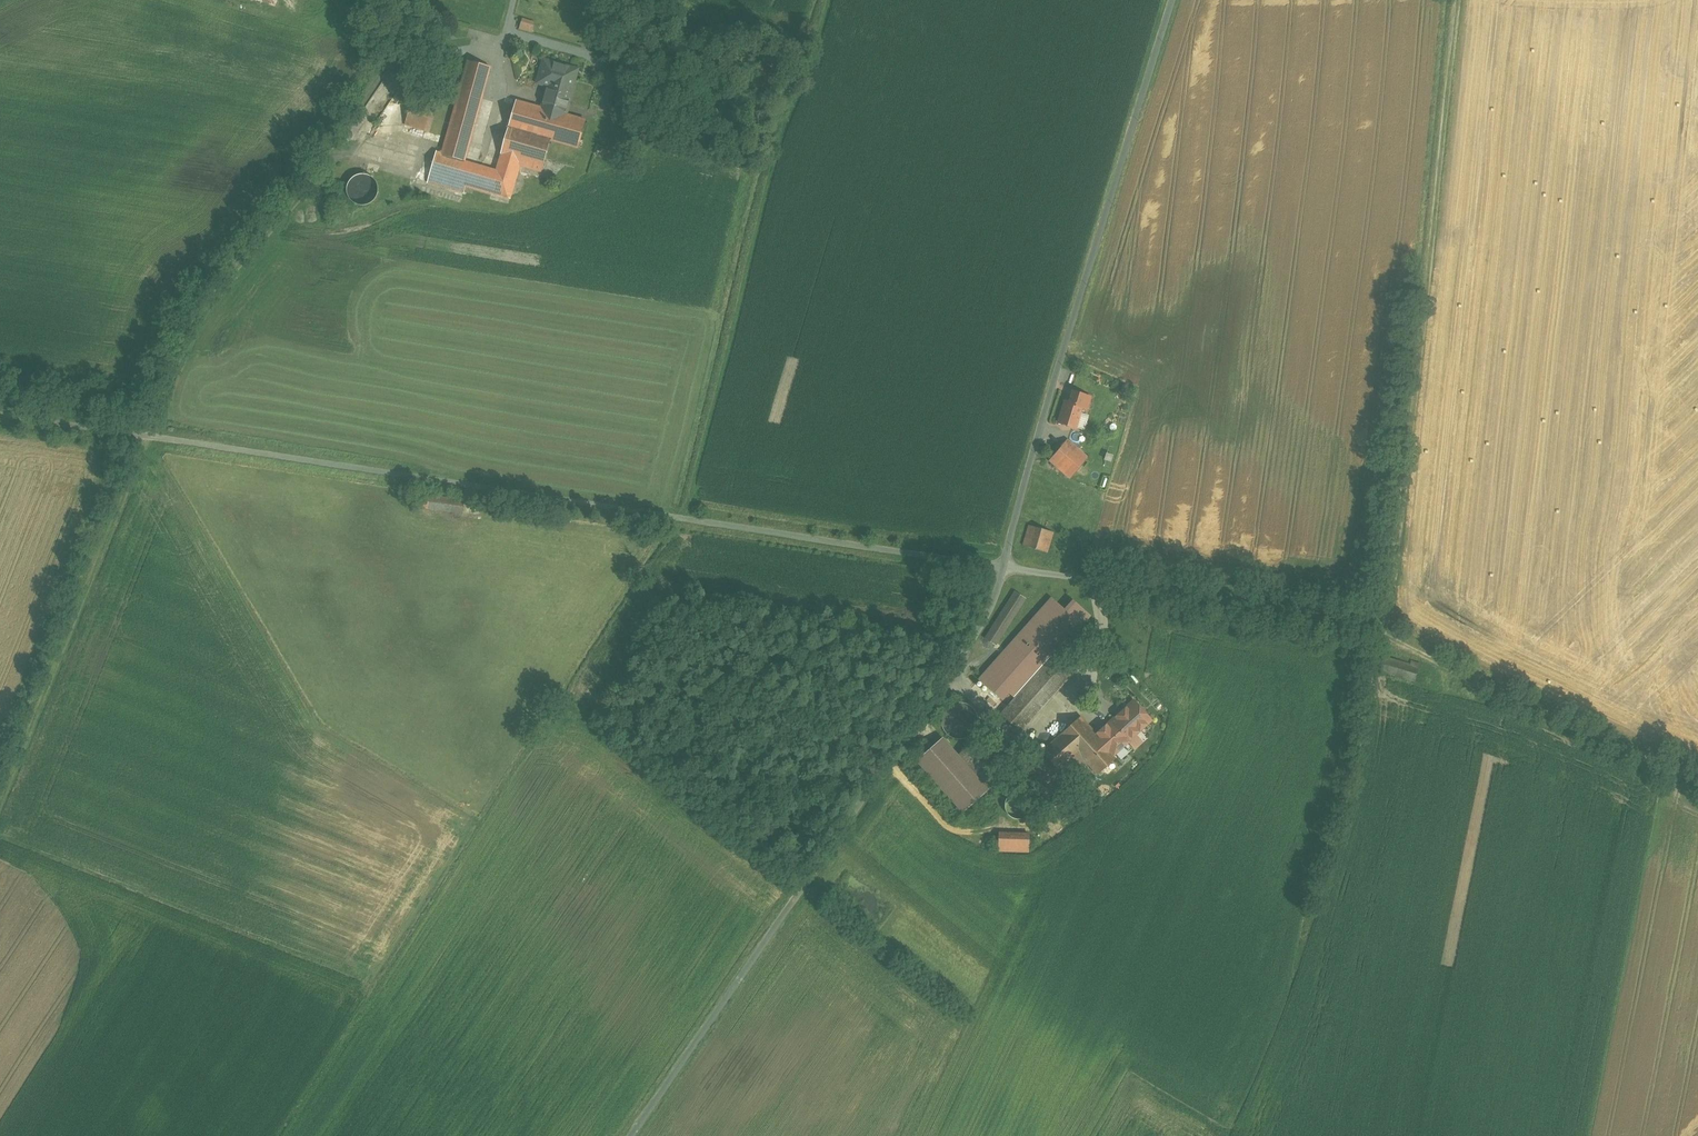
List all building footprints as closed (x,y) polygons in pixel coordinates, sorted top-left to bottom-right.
[(519,17),(516,29),(530,32),(533,21),(519,17)] [(551,79),(542,108),(558,113),(565,115),(578,69),(544,60),(540,76),(551,79)] [(542,108),(517,101),(497,170),(464,160),(491,67),(469,61),(455,107),(449,106),(427,181),(463,192),(465,185),(508,198),(518,165),(541,172),(551,140),(579,148),(587,121),(565,115),(558,113),(542,108)] [(412,100),(405,124),(425,130),(432,106),(412,100)] [(347,183),(350,185),(347,193),(366,201),(374,181),(351,172),(347,183)] [(1066,401),(1059,422),(1076,428),(1083,406),(1066,401)] [(1067,440),(1051,460),(1071,477),(1088,457),(1067,440)] [(459,513),(459,506),(414,502),(413,508),(459,513)] [(1029,527),(1024,546),(1047,553),(1053,534),(1029,527)] [(1015,592),(985,639),(996,645),(1025,598),(1015,592)] [(1048,597),(974,680),(999,701),(1006,694),(1011,699),(1086,614),(1069,599),(1061,608),(1048,597)] [(1418,665),(1382,655),(1377,670),(1414,681),(1418,665)] [(1052,658),(1001,714),(1020,731),(1071,675),(1052,658)] [(1126,741),(1151,720),(1134,701),(1110,723),(1115,729),(1126,741)] [(941,730),(953,733),(956,719),(944,716),(941,730)] [(1079,717),(1041,751),(1068,781),(1087,763),(1097,775),(1116,757),(1114,755),(1128,743),(1126,741),(1115,729),(1101,741),(1079,717)] [(943,738),(918,761),(962,811),(1006,772),(976,739),(958,755),(943,738)] [(994,832),(994,852),(1027,853),(1027,833),(994,832)]
